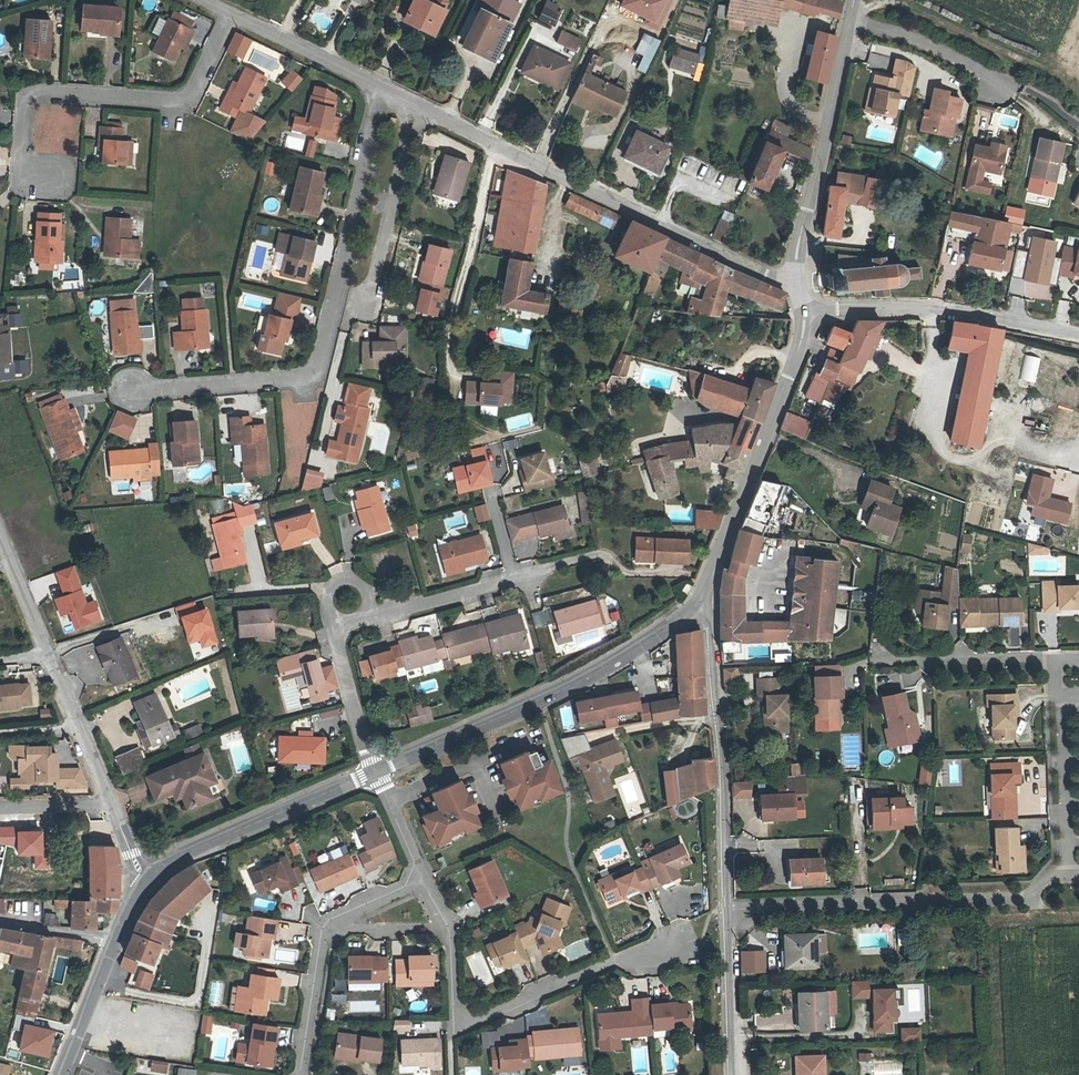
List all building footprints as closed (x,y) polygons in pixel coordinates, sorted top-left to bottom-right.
[(435,8),(417,0),(403,0),(395,17),(425,31),(435,8)] [(472,8),(485,14),(490,4),(480,0),(476,0),(472,8)] [(564,7),(549,0),(546,0),(537,19),(555,27),(564,7)] [(727,18),(778,26),(782,0),(731,0),(727,18)] [(784,7),(810,15),(812,10),(815,0),(786,0),(784,7)] [(812,10),(837,18),(841,1),(838,0),(815,0),(812,10)] [(71,24),(92,27),(92,24),(106,26),(107,26),(110,5),(74,1),(71,24)] [(490,4),(485,14),(498,19),(503,10),(490,4)] [(159,14),(170,18),(172,13),(161,8),(159,14)] [(485,54),(500,20),(498,19),(485,14),(472,8),(459,38),(476,45),(474,49),(485,54)] [(143,29),(151,33),(157,18),(150,14),(143,29)] [(170,18),(159,14),(157,18),(151,33),(144,47),(165,57),(172,41),(176,31),(181,33),(185,25),(170,18)] [(21,22),(22,45),(26,44),(26,56),(46,56),(45,21),(21,22)] [(176,31),(172,41),(177,42),(181,33),(176,31)] [(241,38),(225,31),(217,49),(233,56),(241,38)] [(555,48),(577,54),(582,37),(559,31),(555,48)] [(643,54),(637,69),(646,73),(660,39),(643,32),(635,51),(643,54)] [(807,77),(825,82),(836,36),(818,32),(815,46),(809,45),(807,55),(812,56),(807,77)] [(695,64),(701,49),(680,41),(674,57),(695,64)] [(558,84),(569,59),(535,43),(525,65),(534,68),(532,72),(558,84)] [(871,100),(868,116),(889,120),(894,95),(905,97),(911,67),(899,62),(890,59),(887,78),(872,75),(867,100),(871,100)] [(234,74),(232,79),(230,84),(227,89),(223,88),(219,97),(216,103),(234,110),(234,111),(236,105),(244,108),(245,107),(260,73),(239,63),(234,74)] [(615,112),(625,90),(584,70),(574,93),(615,112)] [(290,78),(282,72),(273,84),(281,90),(290,78)] [(227,77),(223,88),(227,89),(230,84),(232,79),(227,77)] [(303,81),(301,89),(324,95),(325,89),(314,84),(303,81)] [(299,114),(296,126),(326,133),(329,116),(321,114),(322,108),(325,95),(324,95),(301,89),(300,89),(295,113),(299,114)] [(916,133),(935,136),(936,130),(952,133),(954,126),(951,123),(953,118),(957,119),(960,102),(945,99),(945,95),(928,91),(923,113),(920,113),(916,133)] [(862,114),(868,116),(871,100),(867,100),(865,99),(862,114)] [(259,118),(245,107),(244,108),(236,105),(234,111),(234,110),(226,128),(244,139),(259,118)] [(321,114),(329,116),(331,110),(322,108),(321,114)] [(296,126),(299,114),(295,113),(284,111),(281,123),(296,126)] [(775,121),(750,184),(767,190),(785,150),(808,160),(810,149),(787,138),(791,127),(775,121)] [(99,159),(122,160),(123,137),(119,137),(119,125),(96,124),(96,137),(101,138),(100,146),(99,159)] [(658,161),(669,137),(637,124),(626,147),(658,161)] [(951,140),(952,133),(936,130),(935,136),(951,140)] [(856,133),(848,132),(846,140),(855,141),(856,133)] [(300,133),(297,143),(304,145),(306,134),(300,133)] [(1040,134),(1036,156),(1040,157),(1036,175),(1055,178),(1063,139),(1040,134)] [(305,155),(313,157),(317,140),(308,138),(305,155)] [(990,139),(989,145),(1004,148),(1005,142),(990,139)] [(975,143),(971,167),(984,169),(1000,172),(1004,148),(989,145),(975,143)] [(436,145),(431,161),(435,163),(428,184),(448,190),(459,153),(436,145)] [(304,205),(304,203),(308,185),(311,186),(316,164),(293,159),(284,200),(304,205)] [(503,159),(499,187),(516,190),(516,193),(537,197),(541,176),(503,159)] [(435,163),(431,161),(424,182),(428,184),(435,163)] [(984,169),(971,167),(967,187),(991,191),(992,181),(982,179),(984,169)] [(841,200),(847,172),(836,171),(831,185),(824,184),(824,198),(820,232),(834,234),(841,200)] [(854,202),(860,174),(847,172),(841,200),(854,202)] [(860,174),(854,202),(871,205),(879,183),(881,177),(860,174)] [(607,219),(614,206),(565,183),(559,195),(607,219)] [(308,185),(304,203),(310,204),(314,186),(311,186),(308,185)] [(516,190),(499,187),(492,233),(528,240),(537,197),(516,193),(516,190)] [(969,237),(975,213),(948,208),(942,231),(969,237)] [(34,218),(34,219),(57,219),(57,210),(36,209),(36,218),(34,218)] [(727,242),(735,213),(722,209),(713,238),(727,242)] [(648,248),(656,226),(624,210),(612,244),(645,258),(646,253),(648,248)] [(969,237),(965,255),(993,262),(993,261),(1002,263),(1007,246),(998,243),(1005,218),(1001,217),(975,213),(969,237)] [(34,219),(34,236),(37,236),(37,257),(55,257),(60,257),(60,236),(57,236),(57,219),(34,219)] [(103,219),(101,241),(105,241),(104,257),(133,260),(135,243),(125,242),(127,222),(103,219)] [(311,231),(276,223),(273,236),(286,239),(285,244),(280,243),(276,264),(299,269),(304,248),(308,248),(311,231)] [(656,226),(648,248),(667,257),(676,236),(656,226)] [(421,234),(417,252),(420,252),(416,270),(433,274),(442,239),(421,234)] [(1032,246),(1031,250),(1019,247),(1013,274),(1026,277),(1028,268),(1049,272),(1047,281),(1057,283),(1059,271),(1062,255),(1053,253),(1056,239),(1030,234),(1028,245),(1032,246)] [(676,236),(667,257),(680,263),(688,242),(676,236)] [(726,260),(688,242),(680,263),(679,265),(695,277),(690,290),(680,289),(678,292),(653,289),(649,298),(710,305),(720,277),(726,260)] [(1064,243),(1062,255),(1059,271),(1074,274),(1075,270),(1078,271),(1078,246),(1064,243)] [(304,248),(299,269),(303,269),(308,248),(304,248)] [(499,293),(542,303),(543,296),(545,285),(521,279),(527,252),(507,248),(499,293)] [(420,252),(417,252),(415,251),(411,269),(416,270),(420,252)] [(646,253),(645,258),(641,267),(649,270),(654,257),(646,253)] [(868,264),(839,267),(829,268),(829,273),(821,274),(823,287),(830,287),(830,293),(870,288),(871,297),(885,295),(884,287),(893,286),(897,285),(901,283),(905,280),(917,278),(916,265),(902,266),(898,263),(896,262),(893,261),(891,261),(882,262),(881,254),(867,256),(868,264)] [(838,259),(839,267),(868,264),(867,256),(838,259)] [(726,260),(720,277),(747,287),(775,297),(779,287),(778,284),(726,260)] [(1049,272),(1028,268),(1026,277),(1047,281),(1049,272)] [(421,281),(423,272),(412,270),(410,278),(421,281)] [(434,275),(423,272),(421,281),(410,278),(405,300),(427,305),(434,275)] [(172,340),(200,336),(199,323),(204,323),(202,298),(199,298),(198,288),(178,290),(179,300),(177,300),(179,322),(170,323),(172,340)] [(117,303),(112,303),(113,345),(141,345),(140,315),(136,315),(136,302),(132,302),(132,293),(117,293),(117,303)] [(254,340),(277,345),(280,329),(283,330),(285,319),(287,311),(291,311),(294,299),(271,294),(269,305),(264,304),(260,325),(257,325),(254,340)] [(8,365),(8,350),(11,350),(12,314),(0,314),(0,365),(8,365)] [(375,332),(356,331),(356,357),(376,358),(377,351),(388,352),(388,349),(397,349),(398,319),(375,318),(375,332)] [(805,396),(819,402),(835,379),(851,387),(885,319),(858,319),(852,330),(833,325),(827,341),(832,344),(805,396)] [(952,335),(1002,343),(1005,334),(976,327),(954,324),(952,335)] [(972,351),(999,357),(1002,343),(952,335),(949,347),(972,351)] [(624,344),(615,341),(611,352),(607,362),(604,371),(604,382),(618,379),(617,368),(624,344)] [(991,390),(999,357),(972,351),(952,438),(977,444),(991,390)] [(1023,354),(1021,379),(1037,381),(1040,356),(1023,354)] [(695,399),(730,407),(752,412),(772,362),(749,355),(744,370),(748,371),(744,384),(679,362),(686,383),(695,399)] [(508,359),(481,357),(480,370),(461,368),(460,389),(493,392),(494,388),(505,389),(508,359)] [(316,439),(345,448),(349,434),(360,395),(357,394),(361,380),(340,376),(337,388),(340,389),(338,395),(331,392),(327,406),(334,408),(332,414),(329,428),(320,426),(316,439)] [(58,381),(47,385),(49,391),(60,386),(58,381)] [(49,391),(47,385),(37,389),(39,395),(37,395),(58,445),(80,436),(73,418),(69,419),(61,400),(65,398),(64,397),(60,386),(49,391)] [(70,394),(64,397),(65,398),(61,400),(69,419),(73,418),(73,417),(79,415),(70,394)] [(104,417),(111,420),(115,412),(123,416),(128,406),(113,399),(104,417)] [(238,415),(248,413),(246,404),(237,405),(238,415)] [(248,413),(238,415),(237,405),(228,406),(230,430),(239,429),(243,462),(267,459),(263,424),(258,424),(257,412),(248,413)] [(131,407),(128,406),(123,416),(115,412),(111,420),(123,426),(131,407)] [(174,452),(193,450),(191,428),(195,427),(194,407),(174,409),(176,429),(172,429),(174,452)] [(752,412),(730,407),(728,415),(749,420),(752,412)] [(741,441),(749,420),(728,415),(720,413),(683,418),(685,429),(679,431),(680,442),(692,439),(692,434),(741,441)] [(810,422),(787,413),(781,429),(804,438),(810,422)] [(107,465),(130,463),(147,462),(155,461),(152,431),(144,432),(144,435),(106,439),(107,465)] [(680,442),(679,431),(660,436),(662,447),(673,444),(680,442)] [(472,453),(482,451),(478,434),(464,437),(468,454),(472,453)] [(680,442),(673,444),(675,452),(687,449),(690,443),(702,447),(723,457),(719,468),(729,472),(741,441),(692,434),(692,439),(680,442)] [(659,447),(662,447),(660,436),(635,442),(638,453),(659,447)] [(503,441),(505,450),(519,446),(517,437),(503,441)] [(702,447),(690,443),(687,449),(688,455),(697,458),(702,447)] [(516,451),(518,460),(540,455),(538,446),(516,451)] [(659,447),(638,453),(651,489),(668,484),(665,470),(662,471),(658,458),(662,457),(659,447)] [(482,451),(472,453),(468,454),(448,459),(453,479),(476,474),(477,477),(487,475),(486,468),(482,451)] [(542,465),(540,455),(518,460),(518,462),(520,469),(516,470),(520,485),(548,477),(545,465),(542,465)] [(868,489),(865,496),(859,508),(880,518),(891,493),(880,488),(887,472),(866,462),(856,484),(868,489)] [(306,467),(302,486),(320,490),(324,471),(306,467)] [(374,474),(353,480),(357,495),(353,496),(358,516),(362,515),(364,521),(384,516),(374,474)] [(476,474),(453,479),(454,483),(477,477),(476,474)] [(1071,504),(1049,498),(1045,497),(1047,490),(1051,491),(1054,480),(1034,475),(1029,495),(1031,495),(1035,502),(1034,507),(1032,515),(1066,524),(1071,504)] [(853,490),(865,496),(868,489),(856,484),(853,490)] [(326,500),(334,498),(330,485),(322,487),(326,500)] [(578,512),(585,512),(584,487),(576,488),(578,512)] [(231,490),(222,507),(237,503),(238,509),(253,505),(249,489),(236,492),(231,490)] [(1031,495),(1029,495),(1026,505),(1034,507),(1035,502),(1031,495)] [(536,526),(549,523),(564,519),(563,516),(557,496),(512,508),(513,510),(518,528),(535,523),(536,526)] [(272,509),(276,528),(295,523),(296,526),(314,521),(309,500),(272,509)] [(698,503),(690,502),(688,518),(696,519),(698,503)] [(222,507),(211,510),(219,543),(241,537),(237,520),(241,519),(238,509),(237,503),(222,507)] [(711,519),(716,506),(698,503),(696,519),(711,519)] [(505,531),(518,528),(513,510),(500,513),(505,531)] [(466,512),(444,515),(446,530),(468,527),(466,512)] [(564,519),(549,523),(551,530),(570,526),(567,516),(563,516),(564,519)] [(950,532),(958,532),(959,521),(951,520),(950,532)] [(411,537),(420,533),(415,522),(406,526),(411,537)] [(295,523),(276,528),(278,534),(297,530),(296,526),(295,523)] [(457,556),(472,553),(471,550),(481,547),(476,526),(434,536),(438,557),(448,555),(449,558),(457,556)] [(630,529),(629,549),(648,550),(648,553),(681,554),(681,532),(630,529)] [(760,640),(761,625),(741,626),(741,592),(745,564),(749,565),(757,537),(733,531),(725,552),(723,568),(721,596),(721,612),(721,636),(721,642),(760,640)] [(963,532),(960,550),(971,552),(974,534),(963,532)] [(241,537),(219,543),(222,553),(244,547),(241,537)] [(1045,546),(1025,542),(1026,553),(1045,552),(1045,546)] [(937,574),(949,575),(948,555),(940,553),(937,574)] [(813,591),(835,590),(838,559),(816,559),(817,554),(798,554),(791,624),(790,639),(809,638),(813,591)] [(448,555),(438,557),(440,564),(458,560),(457,556),(449,558),(448,555)] [(877,570),(871,569),(868,596),(874,597),(877,570)] [(68,588),(53,592),(58,609),(67,606),(72,622),(98,614),(93,596),(85,598),(76,570),(60,575),(63,583),(67,582),(68,588)] [(950,593),(949,575),(937,574),(935,591),(940,592),(950,593)] [(680,579),(675,576),(670,584),(675,587),(680,579)] [(911,576),(910,588),(918,590),(917,598),(915,612),(937,615),(940,592),(935,591),(932,591),(934,579),(911,576)] [(1078,609),(1078,588),(1056,588),(1056,581),(1041,582),(1042,609),(1054,609),(1058,607),(1067,607),(1074,607),(1077,607),(1077,609),(1078,609)] [(969,586),(971,610),(992,608),(992,611),(1014,609),(1012,583),(969,586)] [(909,597),(917,598),(918,590),(910,588),(909,597)] [(813,591),(809,638),(830,637),(835,590),(813,591)] [(547,602),(552,622),(561,620),(563,624),(595,616),(588,591),(578,594),(579,597),(561,602),(561,598),(547,602)] [(235,621),(253,620),(269,620),(269,597),(235,598),(235,621)] [(195,602),(177,608),(181,621),(183,620),(190,642),(200,639),(203,648),(218,643),(208,610),(198,613),(195,602)] [(478,617),(483,637),(485,644),(504,639),(519,635),(512,605),(477,613),(478,617)] [(447,626),(435,629),(440,649),(473,641),(473,639),(483,637),(478,617),(468,620),(467,617),(447,622),(447,626)] [(761,625),(760,640),(790,639),(791,624),(761,625)] [(394,634),(398,654),(399,657),(415,652),(431,649),(427,630),(426,625),(412,628),(411,625),(392,630),(394,634)] [(673,668),(694,667),(693,640),(696,640),(695,626),(672,629),(673,668)] [(435,629),(427,630),(431,649),(432,651),(440,649),(435,629)] [(398,654),(394,634),(384,636),(385,640),(374,643),(363,646),(363,648),(367,662),(367,664),(369,664),(379,662),(389,659),(389,656),(398,654)] [(110,667),(112,666),(118,680),(140,672),(124,635),(102,643),(106,652),(104,653),(110,667)] [(273,662),(287,658),(288,664),(298,662),(304,685),(321,681),(320,679),(315,657),(313,648),(310,648),(308,636),(283,642),(269,646),(273,662)] [(363,648),(355,650),(359,664),(367,662),(363,648)] [(315,657),(320,679),(333,676),(327,654),(315,657)] [(274,668),(288,664),(287,658),(273,662),(274,668)] [(814,666),(814,677),(839,676),(838,665),(814,666)] [(698,681),(697,667),(694,667),(673,668),(673,689),(673,691),(699,689),(698,681)] [(722,668),(724,679),(732,678),(730,667),(722,668)] [(14,694),(14,691),(25,690),(23,670),(12,671),(12,670),(0,671),(0,695),(14,694)] [(814,677),(813,677),(815,719),(826,718),(826,721),(838,720),(837,696),(841,696),(840,676),(839,676),(814,677)] [(764,715),(761,715),(762,732),(788,731),(785,694),(777,695),(776,678),(755,679),(756,696),(763,695),(764,707),(764,715)] [(1009,690),(1013,689),(1013,678),(985,679),(986,691),(990,691),(991,724),(1006,723),(1006,711),(1010,711),(1010,699),(1009,690)] [(908,704),(911,701),(901,693),(897,679),(877,683),(885,716),(891,715),(895,731),(917,726),(912,706),(909,706),(908,704)] [(436,680),(420,682),(423,694),(438,691),(436,680)] [(321,681),(304,685),(305,690),(322,686),(321,681)] [(137,719),(164,707),(153,682),(134,690),(141,706),(144,712),(138,714),(136,715),(137,719)] [(609,699),(610,705),(634,701),(634,697),(631,683),(607,687),(609,699)] [(600,719),(612,717),(610,705),(609,699),(598,701),(597,688),(571,692),(573,712),(599,708),(600,719)] [(646,713),(673,709),(673,691),(673,689),(644,695),(646,713)] [(701,705),(699,689),(673,691),(673,709),(681,708),(701,705)] [(331,695),(317,698),(318,703),(332,699),(331,695)] [(634,701),(637,714),(646,713),(644,695),(634,697),(634,701)] [(410,700),(409,697),(409,696),(401,698),(403,705),(410,703),(410,700)] [(410,703),(412,711),(425,708),(422,697),(410,700),(410,703)] [(412,711),(410,703),(403,705),(405,713),(412,711)] [(50,716),(49,707),(39,708),(40,717),(50,716)] [(164,707),(137,719),(144,733),(170,722),(164,707)] [(338,708),(320,713),(322,718),(340,713),(338,708)] [(891,715),(885,716),(882,717),(886,734),(895,731),(891,715)] [(289,726),(305,727),(306,724),(306,718),(290,717),(289,722),(289,726)] [(316,749),(317,728),(305,727),(289,726),(289,722),(273,721),(271,746),(316,749)] [(199,723),(184,730),(188,739),(203,733),(199,723)] [(574,755),(584,790),(603,784),(595,755),(613,750),(607,729),(587,735),(588,737),(570,743),(574,755)] [(117,744),(124,760),(144,751),(137,735),(117,744)] [(501,747),(490,752),(496,765),(493,767),(506,795),(508,795),(509,797),(521,791),(519,787),(534,779),(537,784),(550,778),(545,764),(547,763),(540,747),(530,751),(524,738),(517,741),(517,740),(509,743),(509,745),(502,748),(501,747)] [(205,786),(200,774),(194,759),(204,755),(198,742),(141,765),(150,786),(174,777),(182,795),(205,786)] [(574,755),(570,743),(562,746),(566,757),(574,755)] [(58,786),(87,784),(80,767),(58,768),(56,752),(50,752),(50,746),(26,747),(26,745),(9,746),(10,756),(15,760),(18,760),(19,774),(22,774),(23,790),(29,789),(29,783),(38,783),(38,781),(57,779),(58,786)] [(669,776),(666,767),(654,770),(663,794),(688,783),(700,777),(708,774),(705,746),(678,754),(684,772),(669,776)] [(932,749),(922,748),(920,767),(930,769),(932,749)] [(1013,794),(1013,779),(1008,779),(1008,772),(1008,767),(1016,767),(1015,750),(987,751),(988,780),(992,780),(993,794),(1013,794)] [(496,765),(490,752),(486,753),(493,767),(496,765)] [(678,754),(666,767),(669,776),(684,772),(678,754)] [(204,755),(194,759),(200,774),(210,770),(204,755)] [(766,777),(766,782),(789,781),(789,782),(802,781),(801,761),(796,761),(774,764),(774,777),(766,777)] [(727,769),(728,783),(745,783),(744,767),(727,769)] [(428,834),(441,829),(439,823),(453,817),(454,819),(463,815),(469,813),(457,784),(455,784),(448,770),(437,775),(438,777),(430,781),(429,778),(421,782),(422,786),(415,789),(421,802),(412,807),(418,822),(423,821),(428,834)] [(519,787),(521,791),(537,784),(534,779),(519,787)] [(757,794),(759,794),(760,805),(790,804),(790,790),(789,782),(789,781),(766,782),(756,782),(757,794)] [(885,808),(899,807),(908,807),(907,790),(900,790),(900,782),(869,784),(870,803),(885,802),(885,808)] [(606,793),(603,784),(584,790),(587,799),(606,793)] [(790,790),(790,804),(802,803),(801,789),(790,790)] [(899,811),(899,807),(885,808),(885,802),(870,803),(871,813),(899,811)] [(373,823),(376,822),(370,807),(356,813),(360,821),(351,825),(358,842),(352,845),(358,861),(367,857),(368,854),(386,846),(378,827),(375,828),(373,823)] [(1014,837),(1014,831),(1013,813),(991,814),(992,838),(997,838),(997,847),(999,847),(1000,856),(1021,856),(1021,837),(1014,837)] [(439,823),(441,829),(455,823),(454,819),(453,817),(439,823)] [(423,821),(418,822),(424,836),(428,834),(423,821)] [(0,827),(0,845),(18,846),(19,857),(34,856),(34,869),(48,869),(49,848),(43,847),(43,831),(16,832),(15,827),(0,827)] [(443,833),(441,829),(428,834),(430,839),(443,833)] [(636,857),(636,859),(644,876),(666,866),(663,858),(668,855),(681,849),(674,833),(643,846),(633,851),(636,857)] [(997,838),(992,838),(993,857),(1000,856),(999,847),(997,847),(997,838)] [(293,855),(302,852),(298,840),(289,843),(293,855)] [(309,881),(347,864),(338,843),(300,860),(309,881)] [(786,858),(788,858),(788,870),(819,869),(818,846),(786,847),(786,858)] [(257,875),(259,878),(268,874),(269,876),(276,873),(278,879),(287,875),(286,873),(279,858),(274,847),(265,850),(266,853),(240,865),(247,880),(257,875)] [(434,848),(429,850),(432,858),(437,856),(434,848)] [(93,893),(120,891),(124,869),(124,863),(123,857),(121,851),(93,852),(93,893)] [(287,854),(279,858),(286,873),(293,869),(287,854)] [(470,884),(475,896),(497,887),(483,854),(461,863),(470,884)] [(672,863),(668,855),(663,858),(666,866),(672,863)] [(636,859),(636,857),(609,869),(606,864),(592,871),(600,888),(614,881),(616,885),(633,878),(634,880),(644,876),(636,859)] [(182,873),(196,892),(205,883),(196,867),(182,873)] [(182,873),(161,893),(179,910),(196,892),(182,873)] [(272,882),(278,879),(276,873),(269,876),(272,882)] [(614,881),(600,888),(601,892),(616,885),(614,881)] [(470,899),(475,896),(470,884),(465,886),(470,899)] [(509,923),(515,936),(528,930),(534,943),(548,936),(543,924),(547,922),(550,914),(548,913),(550,910),(555,912),(561,897),(538,888),(529,910),(522,907),(520,913),(507,919),(509,923)] [(120,891),(93,893),(93,899),(74,901),(74,916),(99,914),(99,907),(115,906),(118,906),(120,891)] [(162,931),(166,933),(172,917),(179,910),(161,893),(160,894),(143,919),(142,922),(162,931)] [(258,928),(262,928),(265,929),(268,909),(240,906),(238,923),(237,936),(236,945),(256,947),(258,928)] [(99,914),(74,916),(74,927),(100,925),(99,914)] [(44,924),(51,925),(64,926),(65,919),(44,918),(44,924)] [(817,921),(787,922),(788,955),(818,954),(817,921)] [(162,931),(142,922),(129,950),(153,960),(162,941),(158,939),(162,931)] [(237,936),(238,923),(228,922),(226,935),(237,936)] [(543,924),(548,936),(553,934),(547,922),(543,924)] [(515,936),(509,923),(499,928),(484,934),(478,937),(482,947),(490,951),(493,957),(509,950),(511,954),(521,950),(515,936)] [(484,934),(499,928),(497,924),(482,930),(484,934)] [(0,930),(0,948),(16,952),(12,965),(28,969),(38,935),(1,927),(0,930)] [(28,969),(22,989),(42,993),(55,947),(73,949),(82,947),(83,939),(45,936),(38,935),(28,969)] [(741,940),(742,960),(763,959),(762,939),(741,940)] [(404,970),(427,969),(426,945),(402,946),(402,950),(390,951),(391,975),(404,975),(404,970)] [(361,967),(361,971),(372,971),(371,947),(354,948),(354,946),(341,946),(341,968),(361,967)] [(490,951),(482,947),(485,955),(493,957),(490,951)] [(905,952),(906,965),(917,965),(916,951),(905,952)] [(250,958),(249,966),(266,968),(267,960),(250,958)] [(257,989),(260,989),(270,990),(272,969),(266,968),(249,966),(243,965),(241,980),(231,978),(229,993),(233,993),(232,1003),(255,1006),(257,989)] [(361,967),(341,968),(341,972),(341,979),(372,978),(372,971),(361,971),(361,967)] [(853,968),(854,984),(875,983),(876,1018),(893,1017),(893,1006),(897,1006),(896,985),(901,985),(901,975),(875,976),(875,967),(853,968)] [(155,976),(141,970),(135,985),(149,991),(155,976)] [(800,1018),(829,1018),(828,1001),(837,1001),(837,981),(827,981),(799,982),(800,1018)] [(17,1005),(37,1009),(42,993),(22,989),(17,1005)] [(416,1001),(417,991),(410,991),(409,1012),(425,1012),(426,1001),(416,1001)] [(649,999),(651,1021),(667,1020),(670,1020),(689,1018),(688,997),(668,998),(668,995),(649,997),(649,999)] [(651,1021),(649,999),(630,1001),(631,1003),(611,1005),(612,1009),(606,1010),(603,1005),(596,1007),(597,1031),(617,1029),(618,1029),(651,1027),(651,1021)] [(37,1009),(17,1005),(15,1012),(35,1016),(37,1009)] [(266,1035),(271,1035),(273,1017),(249,1013),(246,1037),(243,1054),(263,1057),(266,1035)] [(904,1018),(904,1030),(923,1029),(923,1017),(904,1018)] [(530,1021),(530,1025),(532,1045),(532,1049),(577,1045),(575,1021),(555,1022),(554,1019),(530,1021)] [(667,1020),(651,1021),(651,1027),(652,1030),(668,1028),(667,1020)] [(54,1029),(26,1022),(20,1047),(48,1054),(54,1029)] [(349,1048),(353,1048),(373,1051),(376,1030),(334,1024),(331,1042),(349,1044),(349,1048)] [(524,1026),(524,1029),(525,1046),(532,1045),(530,1025),(524,1026)] [(434,1029),(396,1030),(397,1057),(425,1056),(426,1060),(435,1060),(434,1029)] [(524,1029),(510,1030),(510,1036),(507,1036),(488,1037),(489,1050),(495,1049),(496,1060),(517,1059),(517,1057),(526,1056),(525,1046),(524,1029)] [(617,1029),(597,1031),(598,1043),(618,1041),(617,1029)] [(246,1037),(235,1035),(232,1052),(243,1054),(246,1037)] [(353,1051),(353,1048),(349,1048),(349,1044),(331,1042),(331,1048),(353,1051)] [(801,1058),(801,1074),(826,1074),(825,1044),(798,1045),(798,1058),(801,1058)] [(496,1060),(495,1049),(489,1050),(486,1050),(486,1061),(496,1060)] [(860,1074),(871,1074),(871,1052),(860,1052),(860,1074)] [(0,1062),(0,1074),(5,1074),(8,1064),(0,1062)] [(161,1071),(163,1064),(152,1062),(151,1069),(161,1071)] [(197,1069),(179,1065),(177,1074),(196,1074),(197,1069)]
